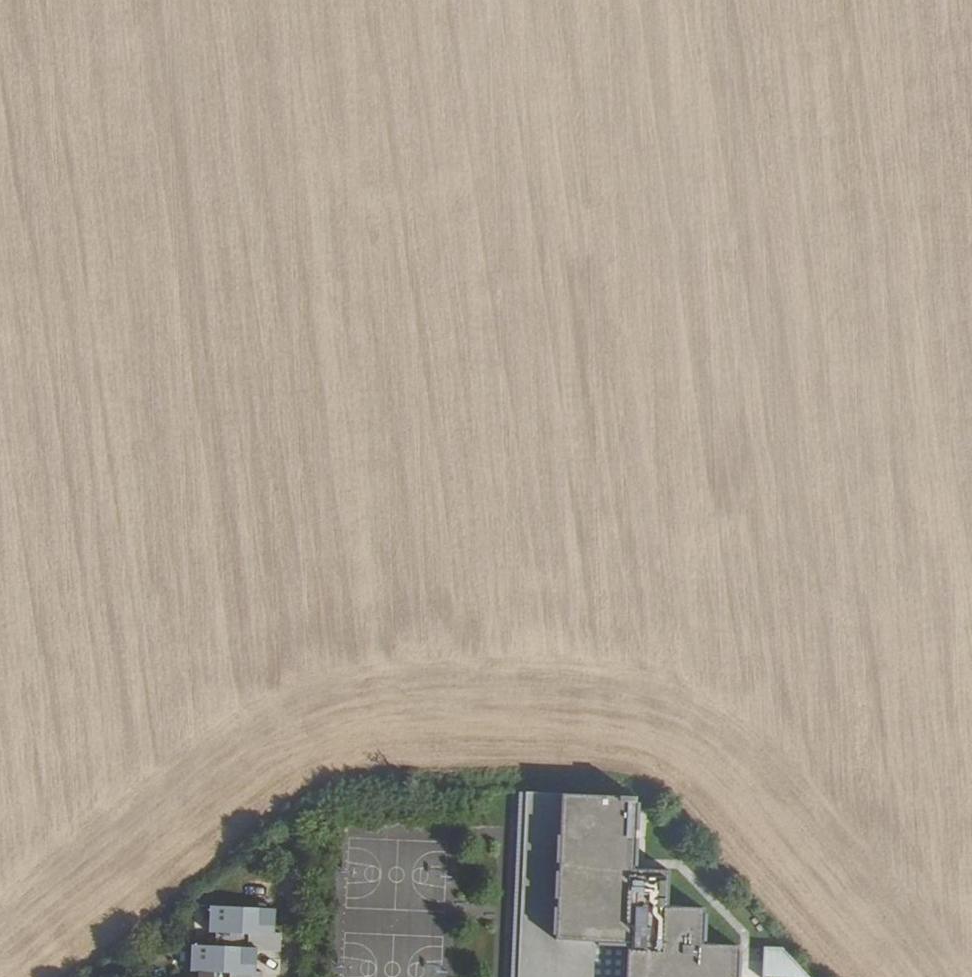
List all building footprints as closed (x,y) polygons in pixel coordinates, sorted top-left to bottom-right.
[(519,976),(735,976),(737,944),(701,942),(703,906),(667,905),(668,869),(632,867),(634,796),(526,793),(519,976)] [(256,973),(250,973),(250,950),(274,950),(274,933),(267,933),(267,908),(202,908),(201,933),(208,933),(208,950),(197,950),(197,972),(203,972),(203,976),(256,976),(256,973)] [(774,976),(809,976),(780,944),(762,945),(761,976),(774,976)]
